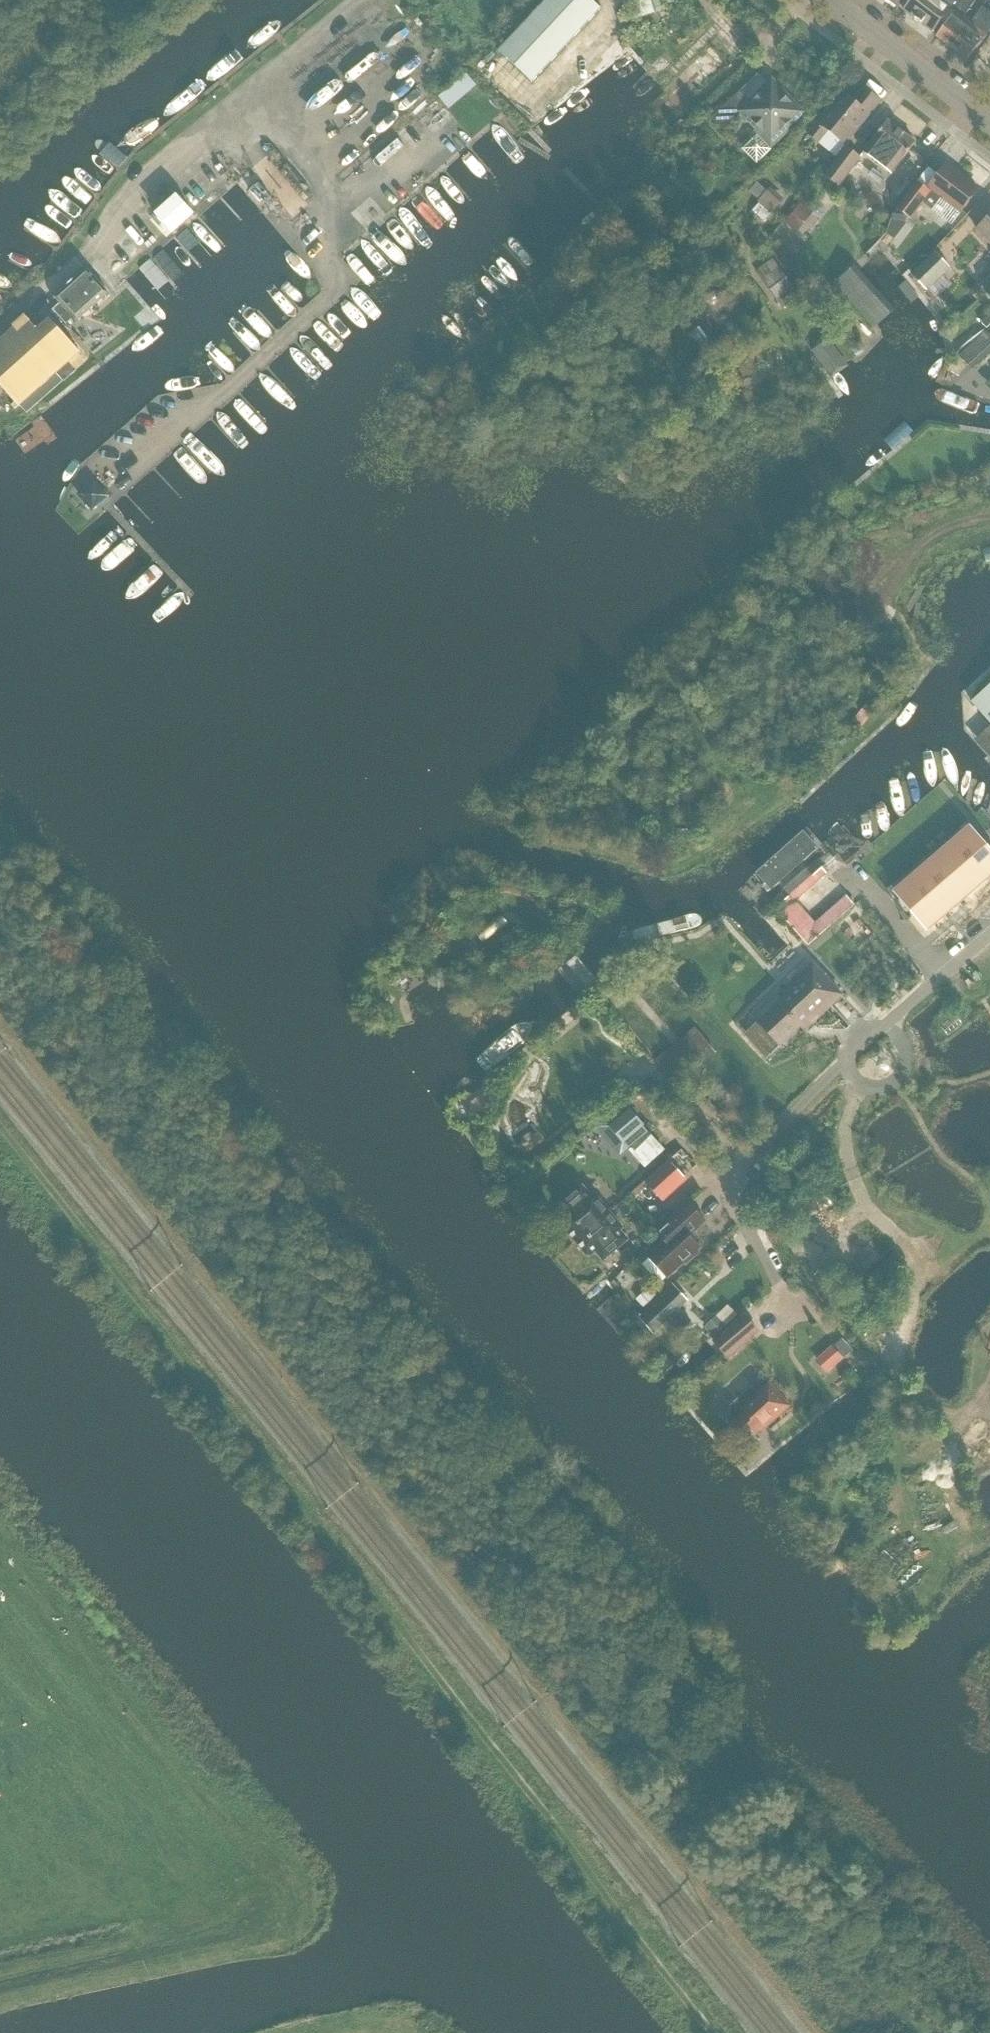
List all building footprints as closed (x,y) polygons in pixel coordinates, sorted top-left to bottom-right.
[(603,9),(593,0),(545,0),(499,50),(533,82),(603,9)] [(955,13),(965,0),(912,0),(904,10),(933,32),(950,9),(951,10),(955,13)] [(938,36),(953,47),(983,8),(982,7),(971,22),(964,16),(976,0),(965,0),(955,13),(938,36)] [(953,47),(967,58),(986,33),(989,28),(989,14),(983,8),(953,47)] [(659,130),(726,62),(709,46),(642,114),(659,130)] [(741,90),(739,92),(713,118),(725,130),(743,112),(759,128),(757,130),(760,132),(745,147),(759,161),(774,146),(772,144),(787,130),(785,128),(802,111),(773,81),(752,101),(741,90)] [(819,144),(836,157),(845,145),(881,101),(864,88),(853,101),(842,92),(808,134),(819,144)] [(916,142),(887,121),(865,151),(893,172),(916,142)] [(862,157),(846,146),(824,176),(839,187),(862,157)] [(918,183),(898,208),(910,218),(923,201),(952,224),(960,213),(979,189),(946,164),(927,190),(918,183)] [(759,182),(751,191),(773,212),(781,203),(759,182)] [(177,195),(153,217),(163,228),(169,234),(193,212),(177,195)] [(804,230),(814,207),(799,200),(789,224),(804,230)] [(989,241),(989,217),(976,230),(988,243),(989,241)] [(951,268),(935,251),(910,274),(926,291),(951,268)] [(800,295),(773,259),(755,272),(760,278),(783,308),(800,295)] [(895,310),(855,265),(833,284),(874,329),(895,310)] [(77,321),(109,293),(87,268),(56,297),(61,303),(54,309),(67,324),(74,317),(77,321)] [(708,319),(733,338),(745,324),(720,304),(708,319)] [(981,322),(987,329),(989,326),(989,314),(981,322)] [(80,352),(50,319),(38,329),(27,316),(0,340),(0,385),(19,407),(20,406),(27,413),(63,381),(64,382),(77,371),(74,368),(84,359),(79,353),(80,352)] [(960,355),(973,370),(989,354),(989,326),(987,329),(986,330),(978,337),(977,337),(977,338),(975,339),(974,340),(975,341),(969,347),(960,355)] [(832,377),(850,364),(829,337),(812,350),(832,377)] [(94,481),(79,494),(93,510),(108,496),(94,481)] [(972,702),(989,723),(989,686),(972,702)] [(894,892),(928,932),(989,879),(989,850),(970,826),(894,892)] [(808,827),(739,889),(755,906),(824,845),(808,827)] [(776,905),(809,943),(856,902),(848,892),(815,921),(796,899),(829,870),(823,864),(776,905)] [(813,965),(786,990),(780,996),(783,1000),(759,1023),(780,1045),(800,1026),(804,1030),(842,995),(813,965)] [(696,1027),(657,1060),(678,1085),(717,1053),(696,1027)] [(647,1132),(625,1106),(625,1105),(599,1126),(622,1153),(647,1132)] [(664,1200),(688,1178),(673,1162),(650,1184),(664,1200)] [(565,1229),(576,1242),(585,1234),(596,1225),(608,1215),(610,1213),(611,1212),(595,1193),(592,1195),(583,1183),(557,1206),(567,1218),(561,1224),(565,1229)] [(697,1250),(700,1247),(689,1235),(705,1220),(689,1203),(657,1232),(666,1242),(649,1257),(668,1277),(684,1262),(686,1264),(699,1252),(697,1250)] [(588,1257),(598,1248),(606,1258),(623,1243),(620,1239),(625,1236),(622,1231),(625,1228),(611,1212),(610,1213),(608,1215),(596,1225),(585,1234),(576,1242),(588,1257)] [(674,1284),(638,1316),(654,1333),(667,1322),(678,1334),(691,1322),(680,1309),(689,1301),(674,1284)] [(759,1332),(744,1315),(714,1341),(728,1358),(759,1332)] [(837,1346),(816,1355),(823,1372),(844,1363),(837,1346)] [(731,1414),(737,1420),(733,1424),(746,1439),(775,1415),(776,1417),(789,1406),(770,1383),(758,1393),(752,1386),(731,1404),(731,1414)]
